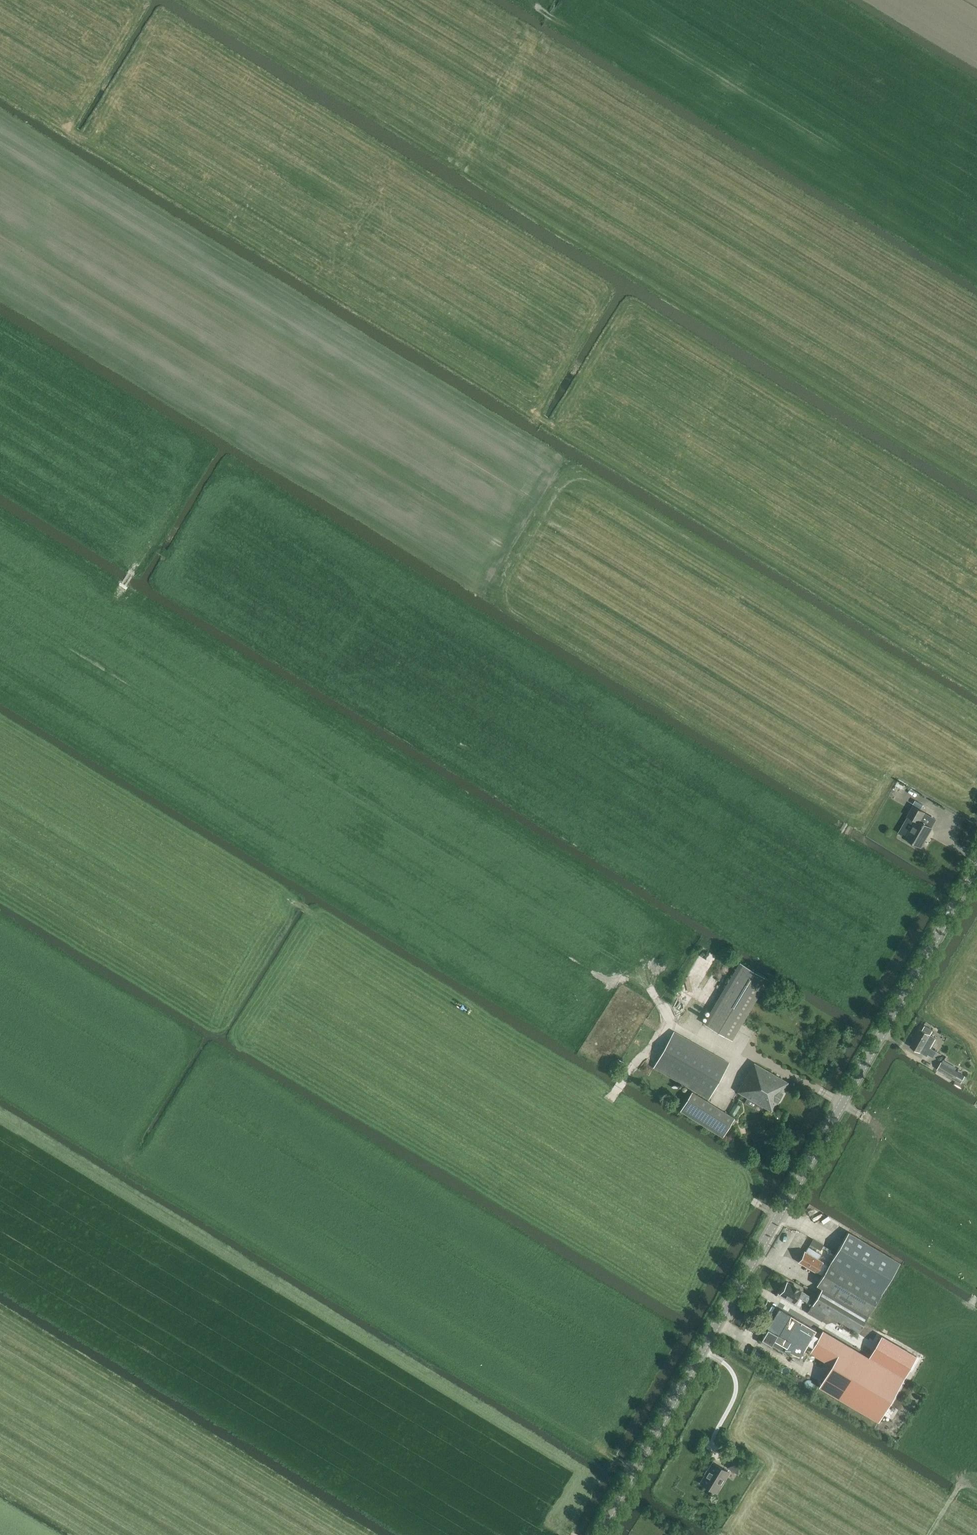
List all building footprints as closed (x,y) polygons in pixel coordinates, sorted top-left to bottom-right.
[(913,806),(907,816),(916,820),(906,838),(921,846),(932,828),(920,820),(925,812),(913,806)] [(740,962),(705,1023),(733,1039),(768,979),(740,962)] [(931,1034),(930,1034),(933,1030),(925,1025),(923,1029),(920,1028),(910,1046),(927,1056),(928,1054),(933,1057),(937,1051),(930,1047),(936,1038),(931,1035),(931,1034)] [(729,1062),(695,1042),(674,1031),(654,1068),(709,1099),(729,1062)] [(941,1061),(937,1070),(961,1083),(966,1075),(941,1061)] [(772,1111),(789,1082),(754,1062),(737,1092),(772,1111)] [(723,1137),(735,1117),(692,1091),(680,1110),(723,1137)] [(848,1231),(830,1262),(882,1293),(900,1262),(848,1231)] [(822,1247),(824,1245),(813,1239),(810,1244),(821,1250),(822,1247)] [(822,1275),(828,1265),(824,1263),(824,1262),(819,1259),(821,1255),(809,1247),(806,1251),(805,1251),(802,1256),(800,1256),(799,1259),(799,1260),(798,1262),(812,1270),(813,1270),(817,1272),(822,1275)] [(822,1275),(816,1285),(822,1288),(868,1316),(882,1293),(830,1262),(828,1265),(822,1275)] [(787,1282),(780,1293),(795,1302),(798,1296),(807,1301),(810,1296),(800,1290),(787,1282)] [(819,1293),(866,1320),(868,1316),(822,1288),(819,1293)] [(807,1301),(806,1303),(811,1306),(812,1304),(818,1295),(812,1292),(810,1296),(807,1301)] [(859,1332),(866,1320),(819,1293),(818,1295),(812,1304),(826,1313),(859,1332)] [(821,1322),(826,1313),(812,1304),(811,1306),(807,1313),(821,1322)] [(785,1352),(786,1351),(799,1358),(816,1329),(779,1307),(761,1338),(785,1352)] [(878,1422),(904,1377),(870,1357),(823,1330),(810,1352),(831,1364),(819,1387),(878,1422)] [(882,1336),(870,1357),(904,1377),(916,1356),(882,1336)] [(738,1473),(744,1463),(734,1456),(727,1467),(738,1473)] [(721,1485),(729,1472),(712,1462),(700,1482),(715,1491),(719,1484),(721,1485)]
